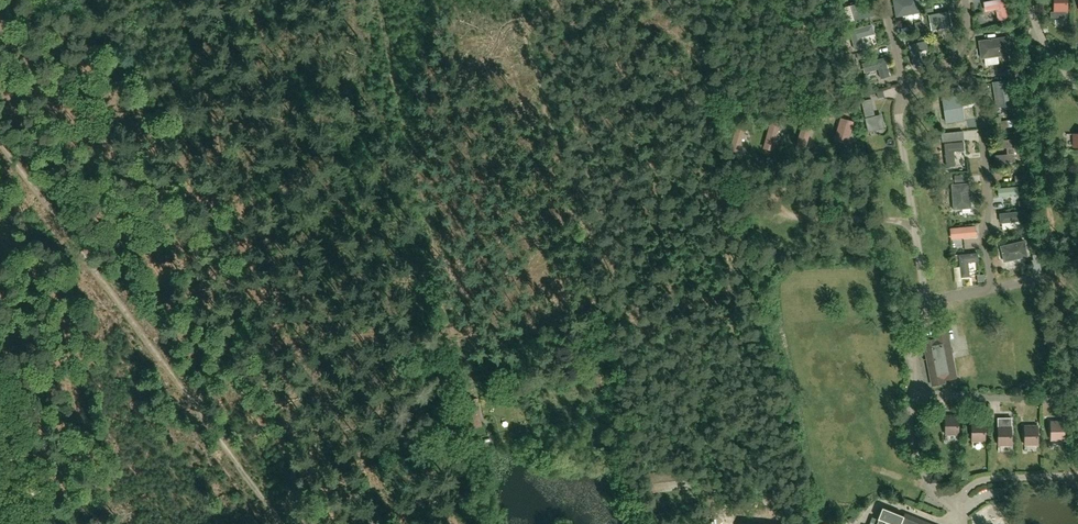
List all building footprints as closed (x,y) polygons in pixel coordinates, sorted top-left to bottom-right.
[(922,12),(920,0),(893,0),(896,17),(922,12)] [(986,2),(989,16),(997,14),(998,19),(1008,17),(1004,0),(993,0),(986,2)] [(1067,0),(1054,0),(1054,12),(1050,12),(1051,18),(1068,18),(1067,0)] [(931,30),(953,27),(949,10),(928,14),(931,30)] [(981,59),(1011,54),(1008,36),(978,40),(981,59)] [(996,107),(1014,105),(1010,79),(992,81),(996,107)] [(844,131),(852,131),(853,122),(845,121),(844,131)] [(817,125),(804,123),(802,138),(814,140),(817,125)] [(777,153),(785,128),(776,126),(769,150),(777,153)] [(741,130),(739,153),(748,153),(749,130),(741,130)] [(948,144),(949,154),(966,152),(966,142),(948,144)] [(953,210),(971,208),(969,183),(951,184),(953,210)] [(1004,227),(1018,226),(1017,213),(1004,214),(1004,227)] [(1004,261),(1027,256),(1024,241),(1001,246),(1004,261)] [(835,292),(836,281),(829,280),(828,291),(835,292)] [(793,300),(801,291),(796,286),(787,294),(793,300)] [(958,376),(948,327),(933,330),(935,340),(926,342),(934,386),(946,383),(945,379),(958,376)] [(878,333),(879,344),(895,342),(893,330),(878,333)] [(607,375),(606,368),(591,370),(593,377),(591,378),(594,387),(598,386),(605,384),(610,383),(608,375),(607,375)] [(891,388),(902,386),(901,374),(889,376),(891,388)] [(890,424),(898,421),(894,411),(886,414),(890,424)] [(946,435),(959,435),(959,415),(946,415),(946,435)] [(998,418),(998,445),(1011,445),(1011,418),(998,418)] [(1051,440),(1064,440),(1064,421),(1051,421),(1051,440)] [(972,441),(985,441),(985,422),(972,422),(972,441)] [(1025,445),(1038,445),(1038,426),(1025,426),(1025,445)] [(901,431),(884,433),(886,447),(903,445),(901,431)] [(1010,447),(1002,448),(1002,456),(1011,455),(1010,447)] [(894,453),(896,466),(907,465),(905,452),(894,453)] [(895,523),(902,523),(905,517),(883,508),(879,518),(895,523)] [(906,514),(905,517),(902,523),(931,523),(906,514)]
